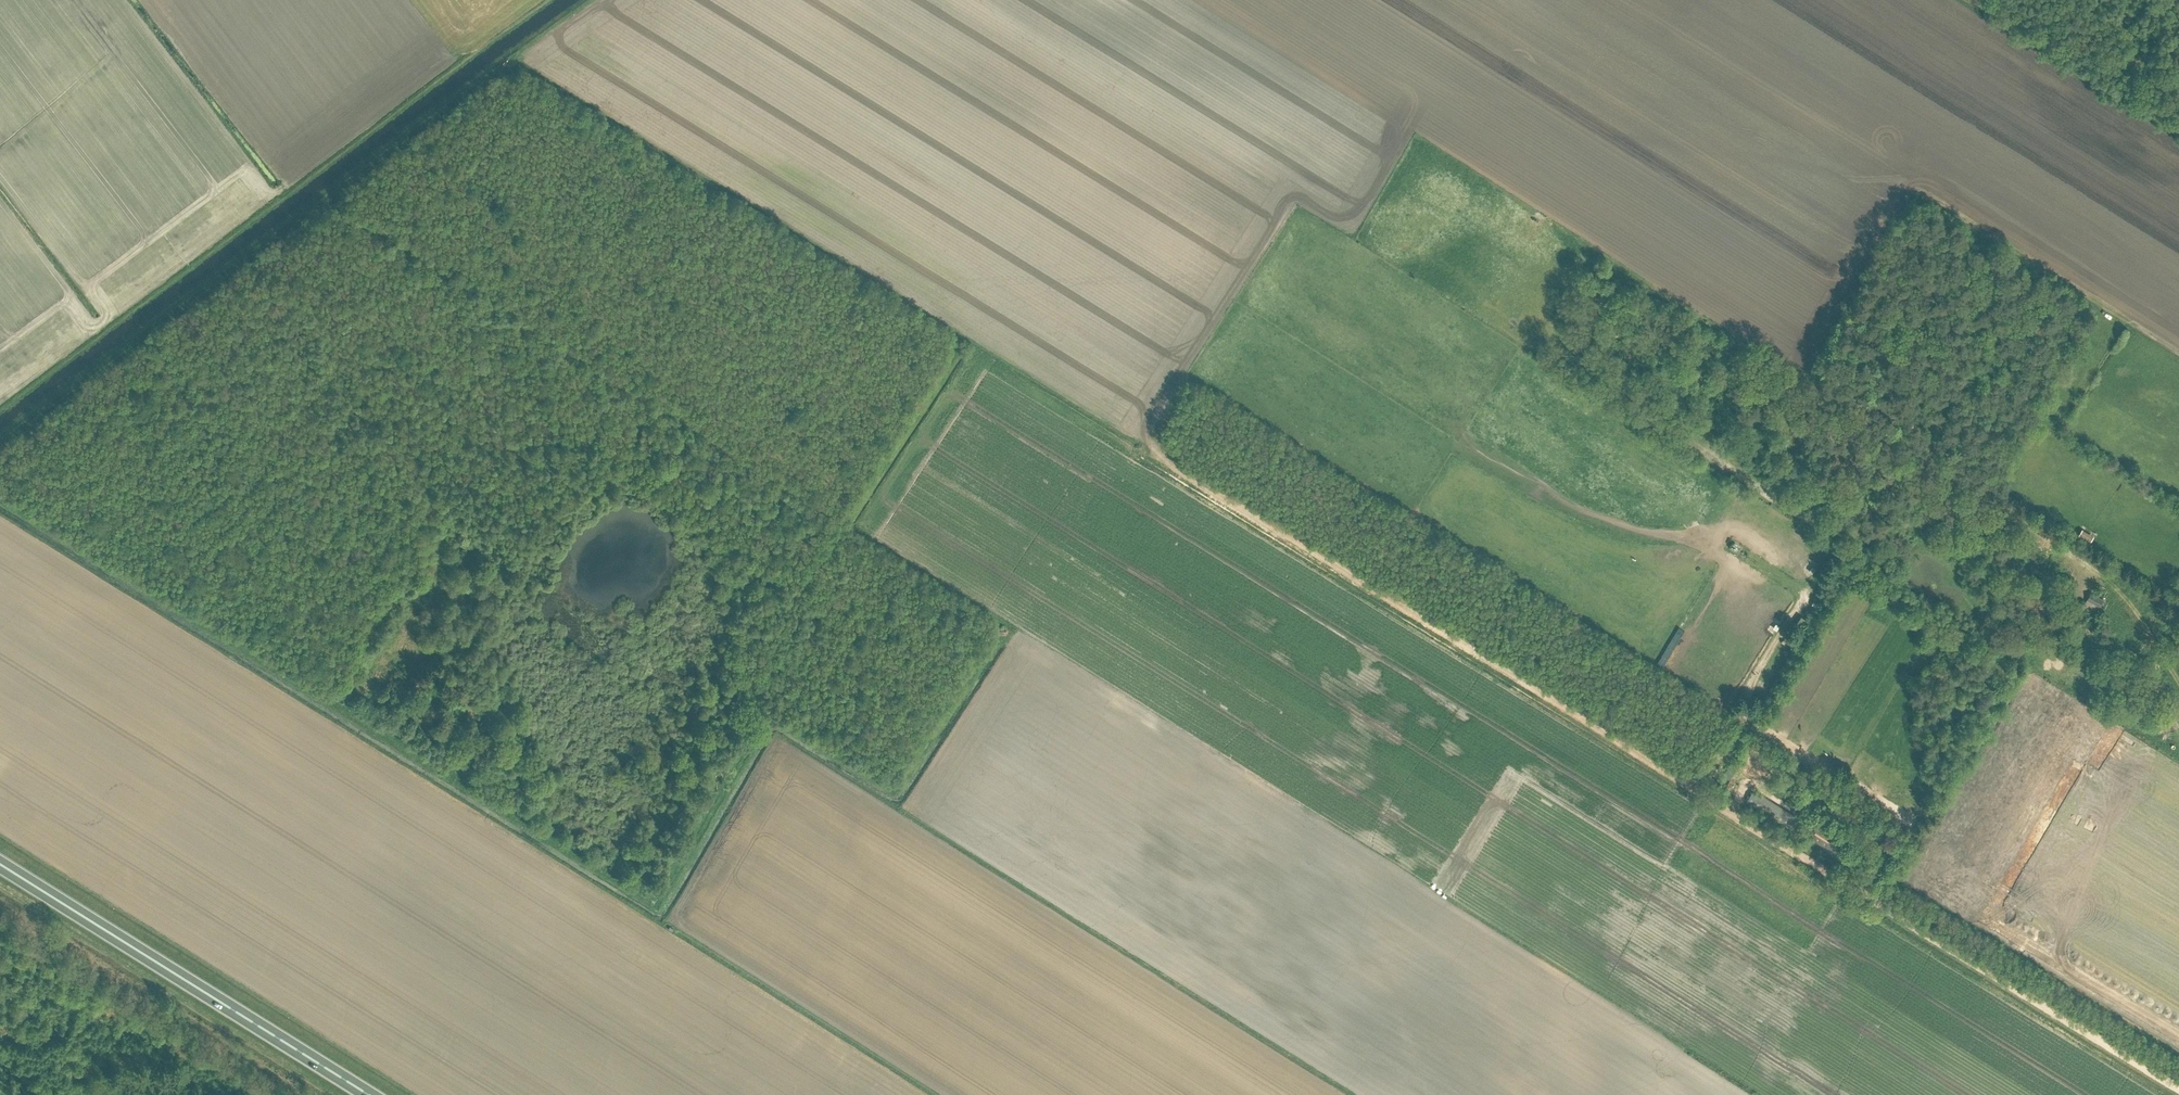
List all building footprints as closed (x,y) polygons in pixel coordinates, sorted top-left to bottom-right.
[(2095,615),(2104,598),(2092,591),(2082,608),(2095,615)] [(1836,852),(1844,839),(1836,834),(1836,832),(1817,821),(1809,835),(1836,852)]
